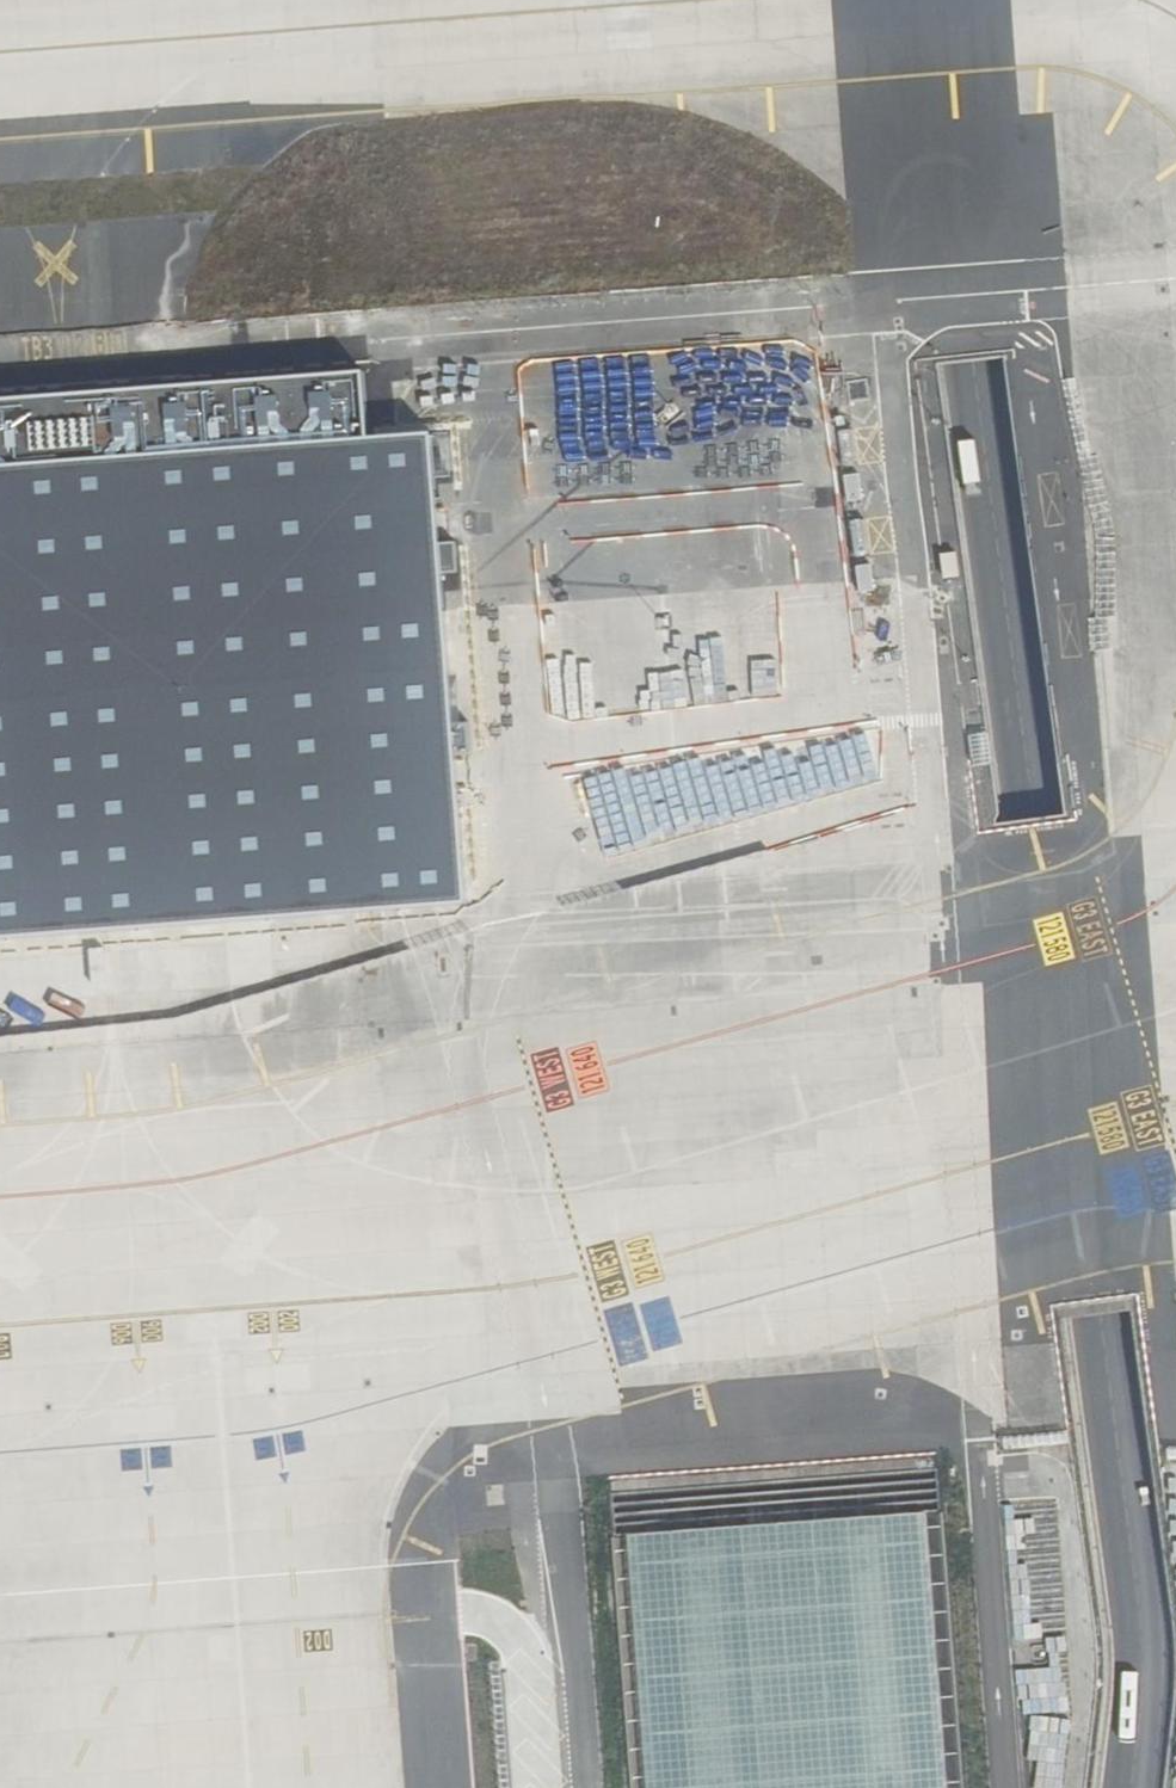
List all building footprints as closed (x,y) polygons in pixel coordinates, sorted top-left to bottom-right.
[(460,900),(423,433),(360,436),(357,370),(0,399),(0,931),(460,900)] [(937,1511),(612,1533),(631,1787),(959,1787),(937,1511)]
